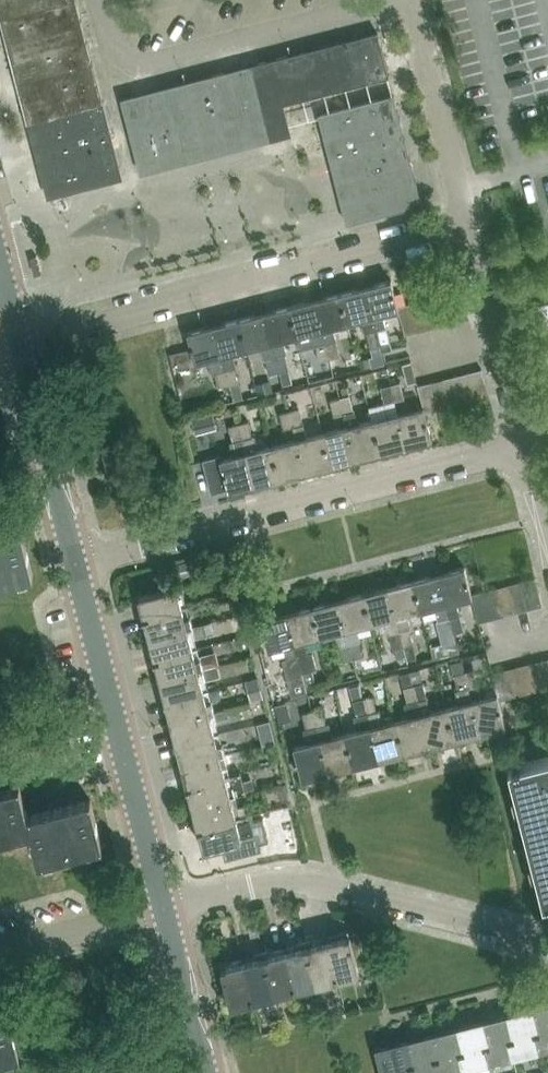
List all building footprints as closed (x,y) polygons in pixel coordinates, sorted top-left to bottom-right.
[(398,307),(391,279),(364,286),(376,329),(385,327),(387,326),(384,313),(397,310),(398,309),(398,307)] [(364,286),(339,292),(347,323),(360,319),(364,332),(366,332),(376,329),(364,286)] [(460,291),(448,294),(455,322),(456,321),(456,320),(465,318),(466,319),(467,319),(460,291)] [(339,292),(314,299),(325,342),(335,340),(337,339),(334,326),(347,323),(339,292)] [(448,294),(435,297),(442,325),(444,325),(443,323),(453,321),(453,322),(455,322),(448,294)] [(435,297),(422,301),(429,328),(431,328),(430,326),(440,324),(440,326),(442,325),(435,297)] [(325,342),(314,299),(289,305),(297,336),(310,332),(313,345),(315,345),(325,342)] [(532,304),(533,306),(547,362),(547,300),(532,304)] [(422,301),(409,304),(416,332),(418,331),(418,330),(427,327),(427,329),(429,328),(422,301)] [(416,332),(409,304),(398,307),(398,309),(397,310),(404,335),(405,334),(405,333),(414,331),(415,332),(416,332)] [(289,305),(264,312),(271,342),(275,355),(285,352),(287,352),(283,339),(297,336),(289,305)] [(271,342),(264,312),(238,318),(246,348),(260,345),(263,358),(265,357),(275,355),(271,342)] [(238,318),(213,325),(224,368),(234,365),(236,365),(233,352),(246,348),(238,318)] [(213,325),(187,331),(195,362),(209,358),(213,371),(215,370),(224,368),(213,325)] [(385,327),(376,329),(380,345),(381,345),(389,342),(385,327)] [(380,345),(376,329),(366,332),(370,347),(380,345)] [(325,342),(329,358),(339,355),(335,340),(325,342)] [(329,358),(325,342),(315,345),(319,360),(329,358)] [(389,342),(381,345),(382,351),(391,349),(389,342)] [(372,355),(369,356),(371,366),(384,362),(380,345),(370,347),(372,355)] [(285,352),(275,355),(279,371),(289,368),(285,352)] [(279,371),(275,355),(265,357),(269,373),(279,371)] [(224,368),(228,384),(229,383),(237,381),(238,381),(234,365),(224,368)] [(228,384),(224,368),(215,370),(219,386),(228,384)] [(289,368),(279,371),(283,385),(292,382),(289,368)] [(476,399),(488,396),(481,368),(480,369),(480,370),(471,373),(470,371),(468,372),(476,399)] [(463,403),(476,399),(468,372),(467,372),(467,373),(458,376),(457,374),(456,375),(463,403)] [(450,406),(463,403),(456,375),(454,375),(454,377),(445,379),(445,378),(443,378),(450,406)] [(437,409),(450,406),(443,378),(441,379),(442,380),(432,382),(432,381),(430,381),(437,409)] [(268,380),(255,383),(258,394),(271,391),(268,380)] [(229,383),(228,384),(233,401),(242,398),(237,381),(229,383)] [(425,412),(437,409),(430,381),(428,382),(429,383),(419,386),(419,384),(417,385),(423,406),(425,412)] [(390,384),(394,400),(404,397),(399,382),(390,384)] [(384,402),(394,400),(390,384),(380,387),(384,402)] [(347,386),(341,387),(343,396),(349,395),(347,386)] [(339,397),(343,413),(353,410),(349,395),(343,396),(339,397)] [(334,415),(343,413),(339,397),(330,399),(334,415)] [(423,406),(397,412),(406,446),(432,440),(425,412),(423,406)] [(289,410),(293,426),(303,423),(299,407),(291,410),(289,410)] [(283,428),(293,426),(289,410),(279,412),(283,428)] [(355,459),(381,453),(372,419),(359,422),(356,410),(353,410),(343,413),(347,425),(355,459)] [(191,417),(195,434),(217,428),(212,411),(191,417)] [(381,453),(406,446),(397,412),(372,419),(381,453)] [(239,423),(243,439),(252,436),(248,420),(239,423)] [(233,441),(243,439),(239,423),(229,425),(233,441)] [(305,472),(330,466),(321,432),(309,435),(305,423),(303,423),(293,426),(296,438),(305,472)] [(321,432),(330,466),(355,459),(347,425),(321,432)] [(243,439),(255,485),(280,479),(271,445),(258,448),(255,436),(252,436),(243,439)] [(280,479),(305,472),(296,438),(271,445),(280,479)] [(227,488),(228,492),(255,485),(243,439),(233,441),(230,442),(234,454),(221,458),(220,454),(202,458),(211,492),(227,488)] [(33,576),(21,530),(0,535),(0,584),(33,576)] [(193,559),(178,563),(181,577),(197,574),(193,559)] [(463,567),(437,574),(449,617),(459,615),(456,602),(472,598),(471,598),(471,595),(471,594),(463,567)] [(437,574),(412,580),(420,611),(433,608),(436,620),(449,617),(437,574)] [(534,578),(521,581),(527,607),(528,609),(530,608),(529,607),(539,604),(539,606),(541,605),(534,578)] [(412,580),(387,587),(398,630),(408,628),(410,627),(407,615),(420,611),(412,580)] [(521,581),(508,584),(515,610),(515,612),(517,611),(517,610),(526,608),(526,609),(528,609),(527,607),(521,581)] [(143,617),(187,606),(181,584),(138,595),(144,616),(142,616),(143,617)] [(515,610),(508,584),(496,588),(502,614),(503,615),(504,615),(504,613),(513,611),(514,612),(515,612),(515,610)] [(387,587),(362,593),(370,624),(382,621),(385,634),(388,633),(398,630),(387,587)] [(503,615),(502,614),(496,588),(483,591),(490,618),(492,618),(491,616),(501,614),(501,615),(503,615)] [(490,618),(483,591),(471,594),(471,595),(471,598),(472,598),(471,598),(477,622),(479,621),(479,620),(488,617),(488,619),(490,618)] [(362,593),(337,600),(345,631),(348,643),(358,641),(359,640),(356,628),(370,624),(362,593)] [(312,606),(320,637),(335,633),(338,645),(348,643),(345,631),(337,600),(312,606)] [(149,638),(192,627),(187,606),(143,617),(143,619),(144,618),(147,629),(149,638)] [(312,606),(286,613),(298,656),(302,672),(313,669),(318,668),(313,652),(308,653),(305,641),(320,637),(312,606)] [(287,659),(298,656),(286,613),(260,619),(268,650),(283,646),(287,659)] [(459,615),(449,617),(452,632),(463,629),(459,615)] [(449,617),(436,620),(440,635),(452,632),(449,617)] [(211,620),(193,625),(196,637),(215,632),(211,621),(211,620)] [(154,660),(197,648),(192,627),(149,638),(154,658),(153,658),(154,660)] [(408,628),(398,630),(402,645),(412,643),(408,628)] [(398,630),(388,633),(392,649),(394,649),(402,646),(402,645),(398,630)] [(358,641),(348,643),(352,659),(362,656),(358,641)] [(348,643),(338,645),(343,661),(352,659),(348,643)] [(412,643),(402,645),(402,646),(405,657),(406,660),(416,658),(412,643)] [(402,646),(394,649),(396,659),(405,657),(402,646)] [(197,648),(154,660),(154,661),(155,661),(158,673),(160,680),(203,669),(203,668),(217,664),(219,664),(215,651),(199,655),(197,648)] [(287,659),(283,660),(292,695),(307,691),(305,683),(302,672),(298,656),(287,659)] [(451,662),(454,674),(464,672),(460,660),(451,662)] [(547,687),(547,686),(541,660),(540,660),(540,662),(531,664),(530,663),(528,663),(536,691),(547,687)] [(523,694),(536,691),(528,663),(527,663),(527,665),(518,667),(517,666),(516,666),(523,694)] [(208,691),(206,680),(220,676),(217,664),(203,668),(203,669),(160,680),(165,700),(164,701),(165,702),(208,691)] [(510,697),(523,694),(516,666),(514,667),(514,668),(505,671),(505,669),(503,670),(510,697)] [(313,669),(302,672),(305,683),(315,680),(313,669)] [(462,673),(466,687),(476,684),(472,670),(462,673)] [(497,701),(510,697),(503,670),(501,670),(502,672),(492,674),(492,673),(490,673),(492,680),(495,693),(495,694),(497,701)] [(408,671),(399,674),(403,688),(412,686),(408,671)] [(410,671),(408,671),(412,686),(422,683),(419,671),(411,673),(410,671)] [(456,690),(466,687),(462,673),(452,676),(456,690)] [(261,696),(257,679),(246,682),(250,699),(261,696)] [(416,700),(426,698),(422,683),(412,686),(416,700)] [(359,684),(349,687),(352,701),(361,699),(363,698),(359,684)] [(407,703),(416,700),(412,686),(403,688),(407,703)] [(444,706),(453,741),(478,734),(469,700),(466,687),(456,690),(454,690),(457,703),(444,706)] [(171,723),(214,712),(208,691),(165,702),(165,703),(166,703),(171,723)] [(495,693),(469,700),(478,734),(504,727),(497,701),(495,694),(495,693)] [(365,713),(376,711),(372,696),(363,698),(361,699),(365,713)] [(416,700),(428,747),(453,741),(444,706),(429,710),(426,698),(416,700)] [(352,701),(356,716),(365,713),(361,699),(352,701)] [(407,716),(394,719),(403,754),(428,747),(416,700),(407,703),(404,703),(407,716)] [(227,708),(214,712),(216,721),(229,717),(227,708)] [(287,709),(276,712),(279,723),(290,720),(287,709)] [(321,709),(311,712),(315,726),(325,724),(321,709)] [(365,713),(378,761),(403,754),(394,719),(383,722),(379,710),(376,711),(365,713)] [(214,712),(171,723),(176,743),(175,743),(175,744),(219,733),(216,721),(214,712)] [(311,712),(301,714),(305,729),(315,726),(311,712)] [(352,767),(378,761),(365,713),(356,716),(353,716),(357,729),(343,733),(352,767)] [(315,726),(327,774),(352,767),(343,733),(332,736),(329,723),(325,724),(315,726)] [(305,743),(292,746),(301,780),(327,774),(315,726),(305,729),(301,730),(305,743)] [(219,733),(175,744),(176,745),(177,745),(180,758),(182,765),(224,754),(219,733)] [(186,785),(186,786),(230,775),(224,754),(182,765),(187,785),(186,785)] [(547,829),(547,757),(508,768),(508,769),(509,769),(526,835),(547,829)] [(187,787),(188,787),(193,807),(235,796),(230,775),(186,786),(187,787)] [(252,778),(236,782),(239,793),(254,789),(252,778)] [(30,832),(31,832),(27,816),(19,786),(0,790),(0,840),(30,832)] [(197,828),(240,817),(235,796),(193,807),(198,827),(197,827),(197,828)] [(58,808),(27,816),(31,832),(30,832),(38,863),(102,846),(90,800),(58,808)] [(197,830),(199,829),(204,850),(246,839),(240,817),(197,828),(197,830)] [(289,828),(267,833),(271,846),(283,843),(284,849),(294,846),(289,828)] [(526,835),(543,900),(542,901),(543,903),(547,901),(547,829),(526,835)] [(329,942),(327,936),(327,937),(337,980),(359,974),(353,947),(349,934),(349,931),(337,934),(339,939),(329,942)] [(358,932),(349,934),(353,947),(361,945),(358,932)] [(315,940),(306,942),(316,985),(337,980),(327,937),(325,937),(327,942),(317,945),(315,940)] [(285,948),(284,948),(295,990),(316,985),(306,942),(295,945),(297,950),(286,953),(285,948)] [(274,956),(273,951),(263,953),(274,996),(295,990),(284,948),(283,948),(284,953),(274,956)] [(244,964),(242,959),(253,1001),(274,996),(263,953),(252,956),(254,961),(244,964)] [(232,966),(230,962),(220,964),(231,1007),(253,1001),(242,959),(241,959),(242,964),(232,966)] [(533,1032),(537,1048),(547,1046),(547,1005),(533,1009),(539,1031),(533,1032)] [(20,1054),(8,1009),(0,1011),(0,1059),(20,1054)] [(514,1037),(508,1039),(512,1055),(537,1048),(533,1032),(539,1031),(533,1009),(508,1015),(514,1037)] [(489,1044),(483,1045),(487,1061),(512,1055),(508,1039),(514,1037),(508,1015),(483,1021),(489,1044)] [(458,1051),(462,1067),(464,1072),(477,1072),(474,1064),(487,1061),(483,1045),(489,1044),(483,1021),(458,1028),(464,1050),(458,1051)] [(433,1058),(437,1072),(440,1072),(462,1067),(458,1051),(464,1050),(458,1028),(434,1034),(439,1056),(433,1058)] [(408,1064),(411,1072),(437,1072),(433,1058),(439,1056),(434,1034),(409,1040),(414,1063),(408,1064)] [(375,1047),(382,1072),(411,1072),(408,1064),(414,1063),(409,1040),(377,1049),(376,1046),(375,1047)]
